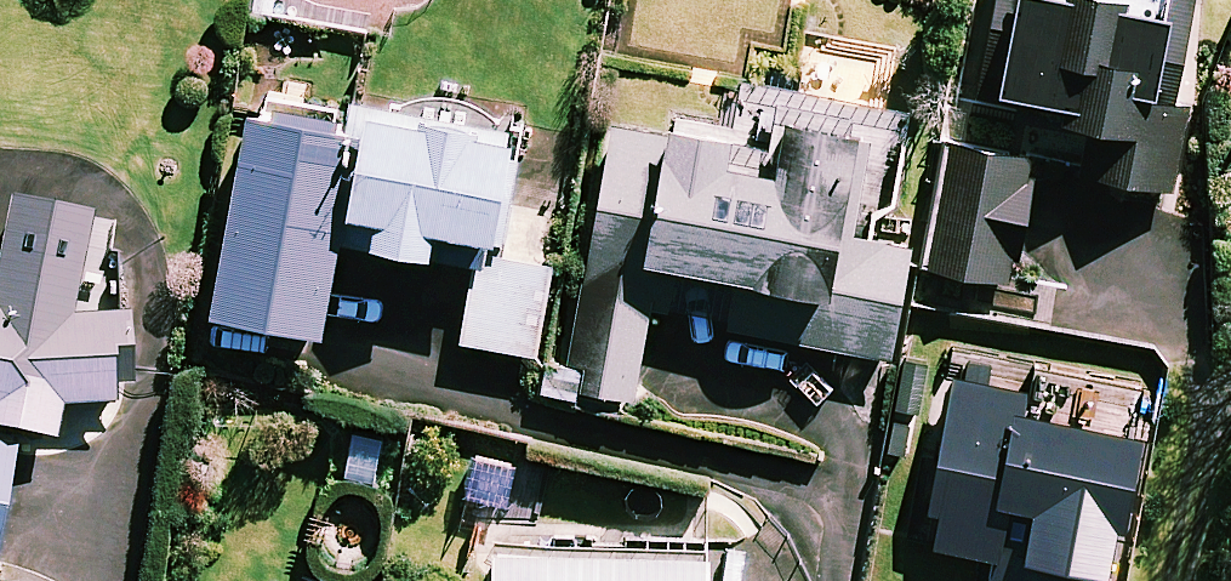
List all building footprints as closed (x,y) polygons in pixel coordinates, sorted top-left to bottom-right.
[(979,101),(1064,116),(1061,134),(1087,138),(1079,182),(1173,198),(1187,114),(1176,112),(1195,0),(996,0),(979,101)] [(909,120),(727,89),(720,132),(675,125),(672,143),(611,133),(573,361),(546,357),(539,399),(634,415),(651,314),(668,316),(675,277),(735,287),(727,336),(892,363),(916,223),(893,219),(909,120)] [(496,262),(517,139),(353,110),(351,121),(278,108),(250,124),(215,326),(325,345),(342,249),(475,273),(463,348),(536,360),(551,271),(496,262)] [(1037,167),(954,151),(930,275),(1013,291),(1037,167)] [(112,415),(113,392),(132,393),(133,329),(72,326),(87,225),(0,211),(0,436),(55,444),(59,413),(112,415)] [(1034,393),(957,380),(927,553),(1006,567),(1014,517),(1127,536),(1143,439),(1029,420),(1034,393)] [(14,450),(0,447),(0,532),(14,450)] [(516,470),(473,462),(466,503),(508,511),(516,470)] [(711,561),(493,557),(493,580),(711,580),(711,561)]
